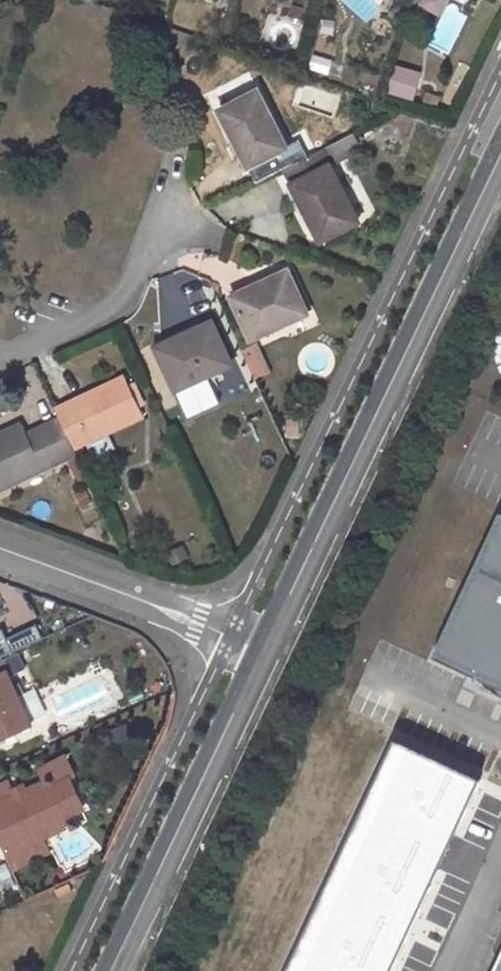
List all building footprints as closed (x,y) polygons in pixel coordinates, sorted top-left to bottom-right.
[(363,20),(375,8),(366,0),(341,0),(363,20)] [(451,6),(453,0),(423,0),(421,7),(442,14),(430,48),(451,56),(467,11),(451,6)] [(399,68),(393,87),(416,95),(423,75),(399,68)] [(258,90),(221,109),(248,165),(286,147),(258,90)] [(330,140),(333,158),(362,154),(360,136),(330,140)] [(313,153),(284,168),(321,240),(358,221),(330,164),(320,169),(313,153)] [(289,270),(257,284),(260,290),(235,300),(252,338),(309,313),(289,270)] [(212,321),(181,335),(184,341),(158,352),(175,389),(232,363),(212,321)] [(124,377),(56,408),(61,419),(74,448),(143,417),(124,377)] [(0,435),(0,489),(76,453),(74,448),(61,419),(43,427),(51,444),(35,451),(27,434),(23,424),(0,435)] [(43,427),(27,434),(35,451),(51,444),(43,427)] [(491,510),(426,652),(500,688),(500,515),(491,510)] [(16,648),(44,639),(39,626),(12,636),(16,648)] [(0,673),(0,737),(30,722),(6,670),(0,673)] [(5,853),(30,842),(67,825),(63,816),(80,809),(68,781),(50,790),(47,782),(50,783),(53,782),(54,779),(53,776),(50,775),(46,776),(45,779),(46,781),(25,790),(17,794),(0,801),(0,800),(0,841),(5,853)] [(80,809),(86,806),(73,779),(68,781),(80,809)] [(22,785),(15,788),(17,794),(25,790),(22,785)] [(69,819),(73,828),(81,824),(77,816),(69,819)] [(30,842),(5,853),(8,859),(32,848),(30,842)] [(483,970),(500,970),(500,933),(483,970)]
